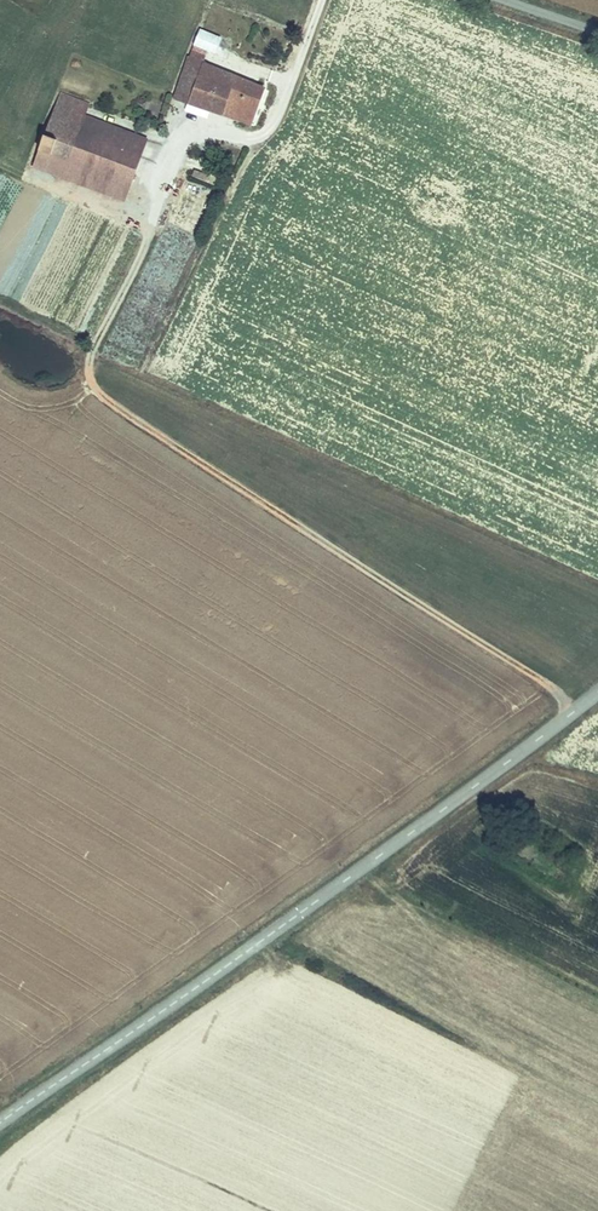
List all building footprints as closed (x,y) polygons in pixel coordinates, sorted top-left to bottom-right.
[(208,50),(215,53),(221,38),(201,30),(189,59),(202,64),(208,50)] [(250,124),(263,89),(202,64),(189,59),(175,98),(187,103),(211,111),(250,124)] [(39,150),(69,161),(85,116),(90,105),(60,93),(39,150)] [(208,118),(211,111),(187,103),(185,110),(208,118)] [(33,167),(124,201),(147,140),(85,116),(69,161),(39,150),(33,167)] [(209,181),(210,176),(200,172),(198,177),(209,181)]
